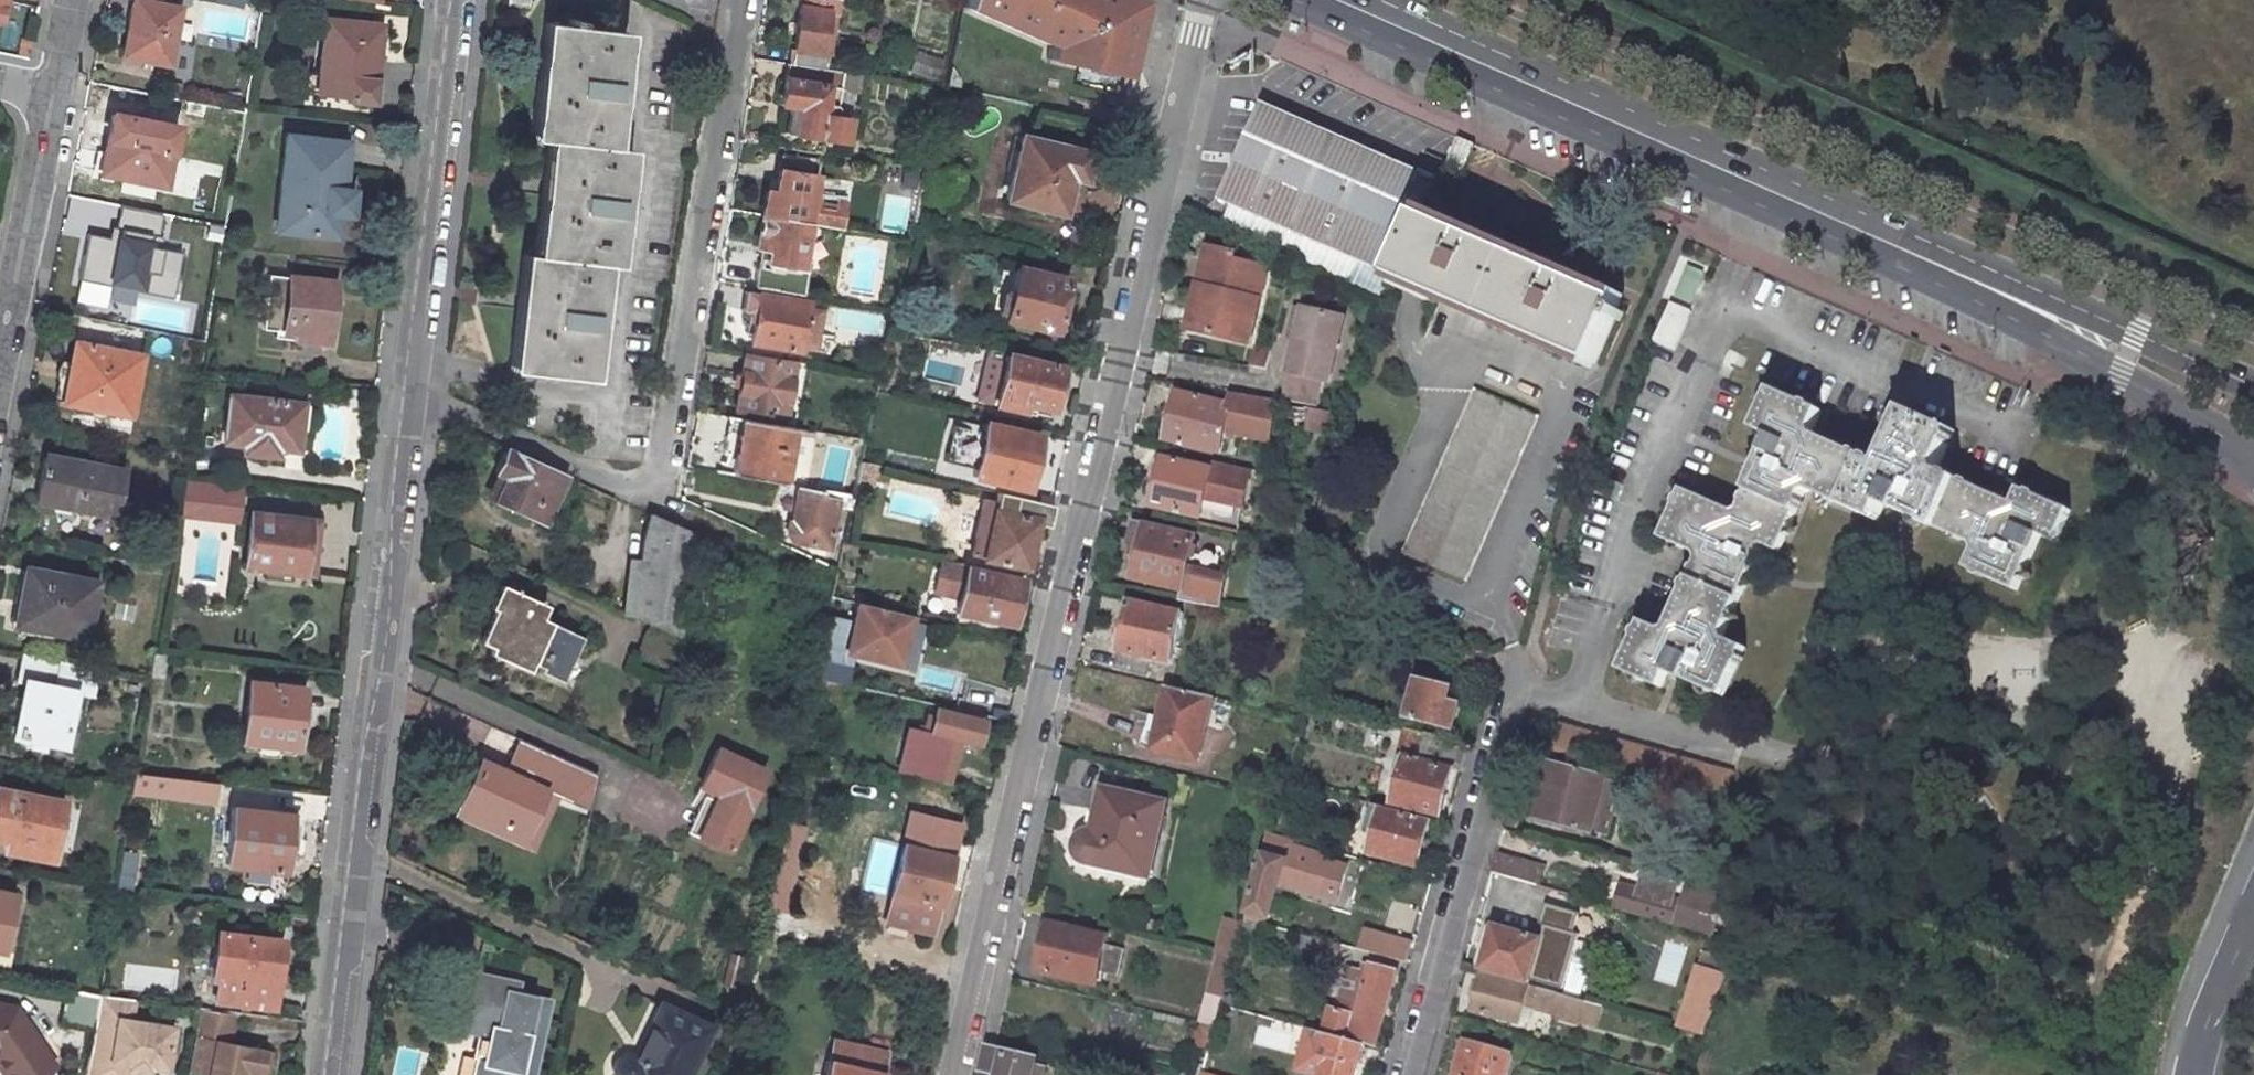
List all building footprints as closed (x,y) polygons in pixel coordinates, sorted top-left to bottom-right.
[(118,53),(162,62),(173,6),(170,5),(171,0),(131,0),(128,19),(124,18),(118,53)] [(131,0),(124,0),(120,17),(124,18),(128,19),(131,0)] [(788,62),(826,68),(834,13),(836,0),(798,0),(788,62)] [(955,6),(1044,45),(1042,59),(1120,75),(1136,0),(957,0),(955,6)] [(322,16),(316,72),(372,78),(374,59),(365,58),(369,21),(322,16)] [(374,59),(378,22),(369,21),(365,58),(374,59)] [(614,31),(545,22),(532,137),(548,140),(536,255),(524,254),(512,370),(582,378),(595,262),(605,263),(618,148),(602,146),(614,31)] [(792,131),(841,139),(845,119),(834,117),(835,109),(832,105),(835,87),(858,91),(861,73),(826,68),(788,62),(784,61),(777,102),(785,103),(796,104),(792,131)] [(943,71),(942,70),(939,82),(950,85),(951,77),(943,71)] [(920,82),(917,100),(930,101),(932,84),(920,82)] [(1260,102),(1219,200),(1230,205),(1219,228),(1389,291),(1396,275),(1424,210),(1438,176),(1412,165),(1260,102)] [(785,103),(781,130),(792,131),(796,104),(785,103)] [(172,124),(107,112),(101,148),(94,147),(85,153),(84,162),(89,176),(106,180),(107,175),(161,185),(172,124)] [(1477,141),(1460,134),(1447,163),(1464,171),(1477,141)] [(271,160),(263,230),(312,235),(314,212),(326,213),(336,214),(339,190),(322,189),(324,166),(331,166),(333,142),(259,135),(256,158),(271,160)] [(1018,135),(1003,199),(1060,213),(1069,177),(1075,150),(1018,135)] [(1075,150),(1069,177),(1080,180),(1087,153),(1075,150)] [(810,198),(813,174),(777,168),(775,179),(773,191),(765,190),(760,215),(806,222),(839,228),(843,203),(810,198)] [(773,191),(775,179),(766,178),(765,190),(773,191)] [(119,207),(115,231),(156,238),(161,215),(119,207)] [(1620,311),(1624,302),(1424,210),(1396,275),(1595,364),(1615,322),(1622,324),(1626,313),(1620,311)] [(314,212),(312,235),(324,237),(326,213),(314,212)] [(760,215),(756,246),(758,246),(768,247),(766,262),(799,267),(806,222),(760,215)] [(79,281),(170,299),(179,253),(155,248),(156,238),(115,231),(110,230),(108,240),(88,236),(79,281)] [(799,267),(766,262),(768,247),(758,246),(752,287),(794,294),(799,267)] [(1232,259),(1206,252),(1190,326),(1250,340),(1263,273),(1230,265),(1232,259)] [(1065,280),(1013,268),(1001,319),(1062,334),(1069,305),(1060,303),(1065,280)] [(266,273),(259,325),(295,329),(302,330),(303,327),(324,329),(327,296),(329,281),(266,273)] [(1692,294),(1672,285),(1656,324),(1675,333),(1692,294)] [(294,338),(331,342),(337,297),(327,296),(324,329),(303,327),(302,330),(295,329),(294,338)] [(805,304),(758,296),(750,343),(798,351),(805,304)] [(1341,316),(1302,307),(1287,373),(1322,381),(1327,382),(1341,316)] [(143,353),(71,341),(59,408),(131,421),(143,353)] [(1257,343),(1251,364),(1266,366),(1271,346),(1257,343)] [(782,416),(791,363),(741,354),(734,408),(782,416)] [(1059,369),(1005,355),(993,405),(1022,412),(1024,406),(1049,412),(1059,369)] [(809,363),(795,361),(793,373),(807,374),(809,363)] [(1316,406),(1322,381),(1287,373),(1281,400),(1313,405),(1316,406)] [(1622,669),(1662,685),(1668,670),(1721,693),(1742,645),(1721,636),(1761,540),(1775,545),(1801,482),(1873,513),(1879,499),(1973,537),(1965,560),(2014,579),(2035,525),(2053,532),(2064,500),(2017,481),(2013,492),(1934,461),(1949,421),(1902,401),(1879,457),(1818,431),(1817,430),(1807,426),(1818,403),(1770,382),(1750,429),(1766,435),(1735,510),(1680,487),(1662,536),(1696,551),(1664,630),(1644,621),(1622,669)] [(354,386),(333,383),(331,397),(352,399),(354,386)] [(1534,417),(1476,391),(1405,551),(1464,577),(1534,417)] [(1225,404),(1177,392),(1166,438),(1214,450),(1225,404)] [(301,402),(230,393),(224,439),(241,441),(241,449),(262,452),(263,444),(277,445),(295,447),(301,402)] [(1293,402),(1287,424),(1329,436),(1335,415),(1293,402)] [(724,415),(718,452),(733,453),(738,418),(736,417),(724,415)] [(738,418),(733,453),(729,474),(750,477),(779,483),(789,426),(747,419),(738,418)] [(973,478),(1024,489),(1031,458),(1036,437),(984,425),(973,478)] [(277,445),(263,444),(262,452),(276,454),(277,445)] [(542,525),(563,474),(503,447),(492,473),(502,477),(491,503),(542,525)] [(120,466),(41,452),(32,496),(111,511),(120,466)] [(1031,458),(1024,489),(1034,491),(1041,461),(1031,458)] [(1211,470),(1161,458),(1150,505),(1200,516),(1211,470)] [(491,503),(502,477),(492,473),(481,499),(491,503)] [(184,519),(238,525),(242,488),(189,482),(184,519)] [(798,490),(792,525),(788,525),(786,533),(792,541),(807,544),(810,540),(827,543),(834,501),(818,498),(819,494),(798,490)] [(1052,506),(994,493),(993,501),(980,499),(978,510),(990,513),(981,558),(1024,568),(1029,547),(1023,546),(1029,520),(1048,524),(1052,506)] [(315,518),(247,510),(241,564),(266,567),(265,575),(280,576),(281,569),(300,572),(309,573),(311,550),(315,518)] [(981,558),(990,513),(978,510),(969,555),(981,558)] [(637,540),(627,613),(634,616),(648,622),(678,636),(691,531),(645,511),(637,540)] [(1133,524),(1126,557),(1137,559),(1144,527),(1133,524)] [(1194,538),(1144,527),(1137,559),(1132,578),(1181,589),(1179,598),(1234,608),(1240,580),(1229,577),(1232,564),(1190,554),(1194,538)] [(955,610),(1013,624),(1023,581),(966,568),(967,562),(941,558),(933,591),(958,597),(955,610)] [(95,578),(28,565),(24,585),(14,583),(7,616),(84,633),(95,578)] [(541,601),(495,580),(484,605),(495,609),(504,613),(501,623),(496,621),(487,644),(485,648),(522,664),(524,659),(534,663),(531,667),(556,678),(576,632),(536,614),(541,601)] [(915,616),(855,601),(850,620),(842,654),(855,657),(902,669),(915,616)] [(1180,614),(1129,603),(1119,648),(1122,653),(1118,668),(1147,675),(1151,657),(1170,660),(1180,614)] [(501,623),(504,613),(495,609),(481,641),(487,644),(496,621),(501,623)] [(842,654),(850,620),(827,615),(813,678),(848,686),(855,657),(842,654)] [(635,650),(665,663),(678,636),(648,622),(635,650)] [(74,689),(27,680),(17,735),(65,743),(74,689)] [(301,686),(247,680),(240,738),(293,744),(296,721),(298,709),(301,686)] [(1461,691),(1417,680),(1408,715),(1452,727),(1461,691)] [(1199,760),(1214,697),(1166,686),(1152,749),(1199,760)] [(1294,692),(1283,690),(1279,707),(1290,709),(1294,692)] [(987,718),(933,705),(927,730),(926,734),(961,743),(980,748),(987,718)] [(306,722),(307,711),(298,709),(296,721),(306,722)] [(895,772),(951,786),(961,743),(926,734),(927,730),(907,726),(895,772)] [(1437,816),(1450,768),(1459,770),(1467,745),(1422,733),(1421,735),(1404,730),(1398,754),(1404,756),(1391,804),(1437,816)] [(521,737),(505,772),(529,783),(545,748),(521,737)] [(595,772),(545,748),(529,783),(505,772),(483,761),(462,804),(524,832),(543,790),(588,810),(595,772)] [(763,771),(717,749),(700,785),(719,794),(699,837),(728,851),(763,771)] [(1537,817),(1565,825),(1589,832),(1603,779),(1551,766),(1537,817)] [(213,805),(216,781),(135,770),(132,793),(213,805)] [(1602,836),(1617,783),(1603,779),(1589,832),(1594,833),(1602,836)] [(699,837),(719,794),(700,785),(693,801),(700,804),(687,831),(699,837)] [(0,786),(0,833),(8,835),(8,838),(51,848),(61,799),(0,786)] [(1150,875),(1165,806),(1105,792),(1095,834),(1090,834),(1084,837),(1080,842),(1079,844),(1078,851),(1080,857),(1084,860),(1090,863),(1150,875)] [(283,814),(226,807),(219,862),(278,869),(281,846),(283,814)] [(1427,818),(1381,807),(1368,854),(1415,866),(1427,818)] [(292,847),(293,815),(283,814),(281,846),(292,847)] [(1266,919),(1281,860),(1288,861),(1301,855),(1305,843),(1264,832),(1258,854),(1243,912),(1266,919)] [(6,848),(48,857),(51,848),(8,838),(6,848)] [(956,855),(901,841),(888,896),(939,908),(943,909),(956,855)] [(1539,867),(1492,854),(1488,872),(1511,878),(1534,885),(1539,867)] [(1689,891),(1720,899),(1724,888),(1722,888),(1693,880),(1689,891)] [(1528,904),(1565,914),(1569,894),(1541,886),(1534,885),(1528,904)] [(1645,915),(1711,932),(1720,899),(1689,891),(1686,903),(1621,886),(1615,907),(1645,915)] [(0,891),(0,947),(10,893),(0,891)] [(939,908),(888,896),(881,924),(932,937),(939,908)] [(1224,920),(1215,955),(1217,956),(1231,959),(1240,924),(1224,920)] [(1104,938),(1049,924),(1039,971),(1094,983),(1104,938)] [(1560,943),(1492,925),(1482,967),(1550,985),(1560,943)] [(269,987),(272,963),(276,939),(213,931),(206,977),(213,978),(211,998),(267,1005),(269,987)] [(1294,953),(1334,963),(1339,944),(1299,934),(1294,953)] [(1413,942),(1378,934),(1373,953),(1407,962),(1413,942)] [(1217,956),(1208,997),(1220,999),(1231,959),(1217,956)] [(272,963),(269,987),(278,988),(281,964),(272,963)] [(1370,1045),(1390,971),(1359,963),(1357,971),(1342,968),(1331,1008),(1326,1008),(1319,1031),(1361,1043),(1366,1044),(1370,1045)] [(471,973),(467,994),(458,991),(452,1022),(480,1028),(471,1074),(531,1074),(547,1000),(515,992),(517,983),(471,973)] [(1527,986),(1479,974),(1476,984),(1472,1003),(1518,1016),(1522,1001),(1575,1015),(1579,997),(1574,996),(1528,983),(1527,986)] [(52,1019),(89,1027),(95,991),(58,984),(52,1019)] [(123,1063),(145,1065),(146,1060),(162,1062),(167,1019),(124,1014),(126,996),(95,991),(89,1027),(80,1074),(106,1074),(107,1061),(123,1063)] [(1693,996),(1682,1026),(1699,1030),(1709,1002),(1693,996)] [(0,1002),(0,1068),(5,1074),(28,1074),(48,1061),(11,1005),(0,1002)] [(658,1002),(633,1055),(629,1053),(624,1053),(620,1054),(615,1059),(612,1063),(611,1067),(612,1072),(614,1074),(684,1074),(707,1025),(658,1002)] [(226,1038),(230,1010),(196,1005),(195,1005),(184,1068),(205,1072),(204,1074),(256,1074),(257,1067),(263,1068),(268,1046),(226,1038)] [(1210,1049),(1216,1026),(1203,1023),(1197,1045),(1208,1048),(1210,1049)] [(1361,1043),(1319,1031),(1314,1030),(1308,1029),(1306,1029),(1296,1071),(1315,1074),(1353,1074),(1361,1043)] [(823,1074),(877,1074),(882,1050),(832,1039),(823,1074)] [(1463,1043),(1455,1074),(1506,1074),(1511,1056),(1463,1043)] [(1004,1058),(1006,1049),(986,1045),(980,1072),(992,1074),(1031,1074),(1033,1065),(1004,1058)] [(107,1061),(106,1074),(122,1074),(123,1063),(107,1061)] [(1031,1074),(1041,1074),(1043,1068),(1040,1067),(1033,1065),(1031,1074)]
